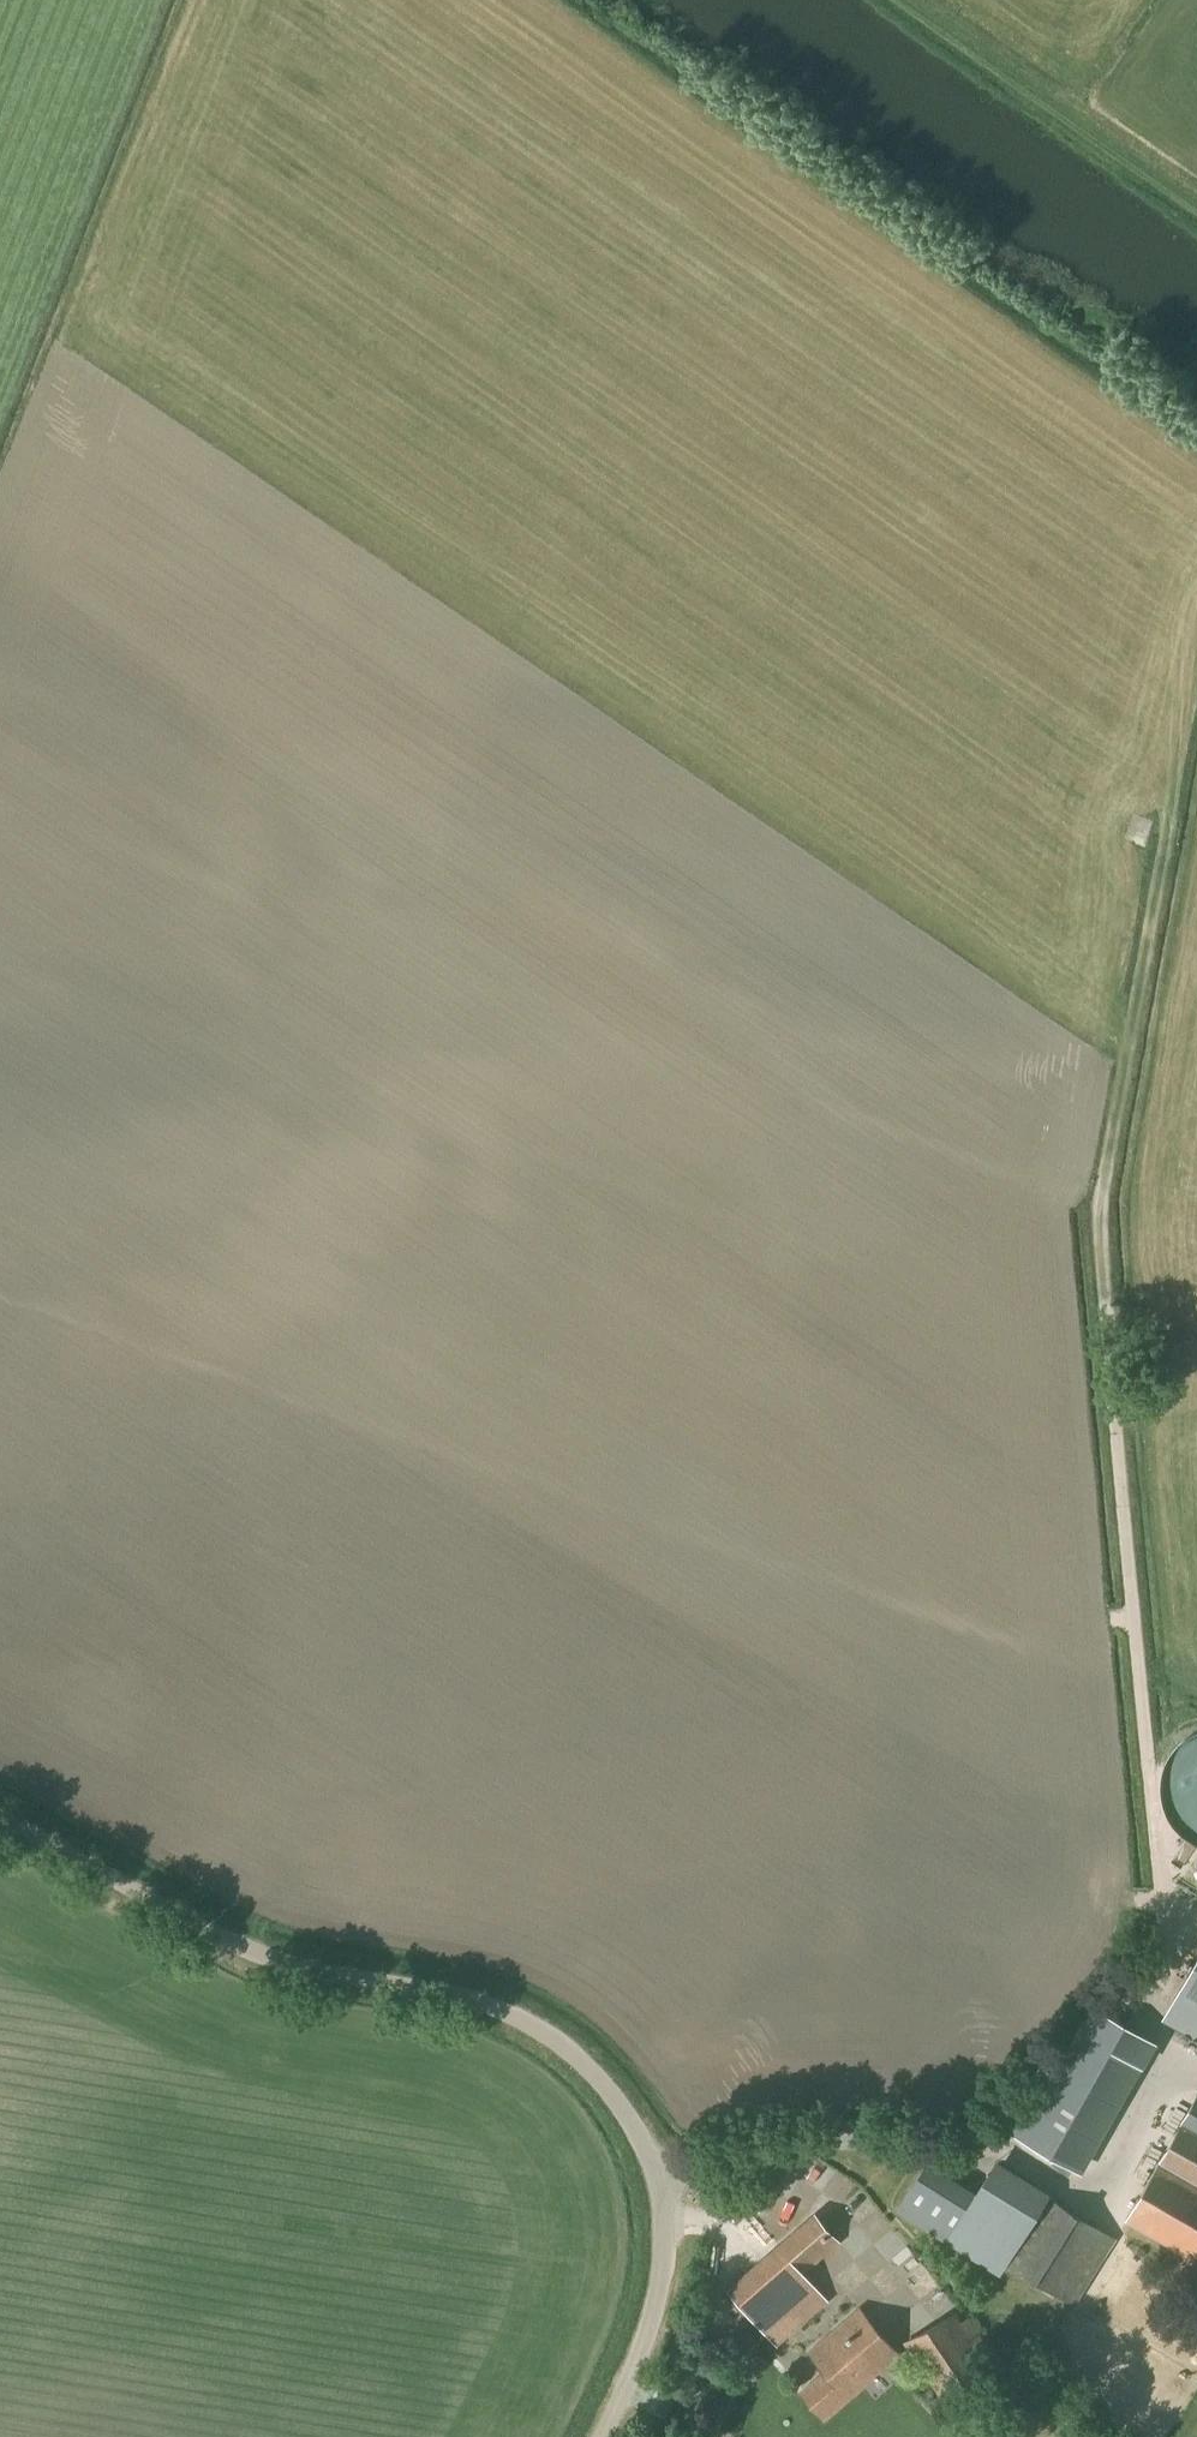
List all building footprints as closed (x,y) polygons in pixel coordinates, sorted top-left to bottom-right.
[(1161,2019),(1196,2040),(1196,1957),(1161,2019)] [(1082,2174),(1156,2043),(1093,2007),(1054,2075),(1036,2065),(1000,2129),(1082,2174)] [(1124,2222),(1184,2258),(1183,2260),(1196,2269),(1196,2095),(1124,2222)] [(925,2162),(895,2211),(947,2244),(947,2243),(997,2274),(1004,2263),(1074,2306),(1116,2239),(993,2163),(975,2193),(925,2162)] [(773,2193),(765,2212),(785,2221),(794,2202),(773,2193)] [(776,2347),(828,2301),(805,2274),(840,2243),(814,2212),(725,2288),(776,2347)] [(823,2422),(849,2400),(848,2398),(897,2355),(858,2310),(809,2352),(823,2369),(797,2393),(823,2422)] [(961,2321),(955,2312),(902,2343),(944,2405),(996,2372),(977,2344),(984,2340),(968,2317),(961,2321)]
